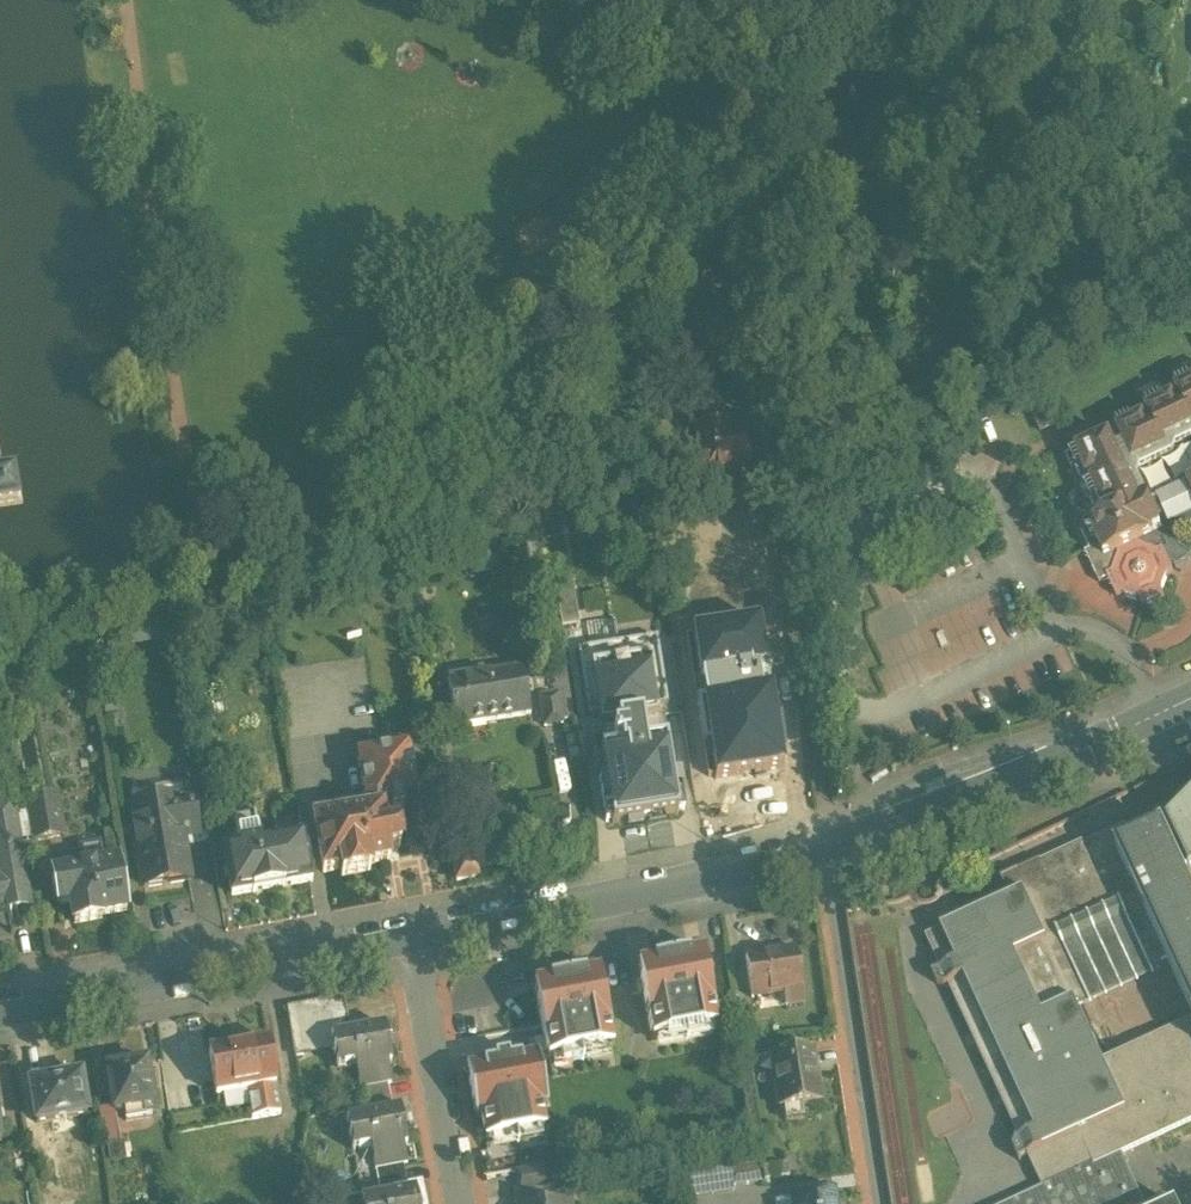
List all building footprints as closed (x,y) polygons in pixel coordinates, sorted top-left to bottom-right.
[(1147,405),(1145,401),(1143,403),(1147,411),(1130,419),(1130,420),(1129,425),(1120,429),(1118,425),(1116,426),(1134,465),(1168,449),(1166,444),(1190,432),(1190,373),(1187,374),(1188,376),(1186,381),(1177,385),(1175,382),(1173,383),(1174,387),(1158,395),(1158,396),(1157,401),(1147,405)] [(724,423),(697,429),(701,448),(674,453),(679,476),(705,471),(706,474),(748,466),(741,430),(726,433),(724,423)] [(1141,500),(1110,436),(1067,456),(1068,459),(1072,457),(1077,466),(1075,470),(1073,471),(1083,491),(1087,489),(1091,498),(1090,502),(1088,503),(1097,521),(1081,528),(1095,560),(1091,562),(1100,582),(1109,578),(1117,597),(1123,594),(1141,601),(1143,606),(1165,596),(1162,591),(1169,573),(1174,570),(1172,566),(1174,564),(1177,569),(1190,558),(1190,554),(1176,542),(1178,538),(1179,534),(1190,529),(1190,485),(1155,501),(1149,499),(1148,497),(1141,500)] [(0,469),(0,502),(20,498),(15,466),(1,469),(0,469)] [(952,498),(926,510),(938,535),(964,523),(952,498)] [(573,585),(555,588),(561,626),(579,623),(573,585)] [(756,623),(718,629),(724,658),(695,663),(703,710),(773,698),(769,678),(765,650),(761,651),(756,623)] [(657,636),(578,650),(589,716),(599,714),(601,725),(617,722),(643,718),(660,715),(658,706),(669,705),(657,636)] [(523,668),(449,680),(456,726),(531,714),(523,668)] [(792,674),(769,678),(773,698),(780,696),(783,717),(799,714),(792,674)] [(559,695),(540,698),(545,727),(564,723),(559,695)] [(620,744),(599,747),(611,826),(679,816),(667,738),(646,741),(643,718),(617,722),(618,727),(612,728),(614,743),(619,742),(620,744)] [(366,804),(346,807),(347,816),(315,821),(324,873),(342,870),(343,877),(370,872),(369,865),(389,861),(387,850),(400,848),(397,828),(386,830),(383,810),(389,809),(390,811),(407,808),(406,806),(419,803),(409,746),(358,755),(366,804)] [(57,795),(27,800),(34,842),(64,837),(57,795)] [(205,796),(191,798),(197,836),(210,834),(211,843),(213,843),(205,796)] [(191,798),(131,808),(144,888),(190,880),(185,847),(211,843),(210,834),(197,836),(191,798)] [(0,802),(0,906),(9,905),(10,912),(12,912),(11,907),(29,904),(30,908),(34,908),(33,906),(31,906),(13,802),(0,802)] [(305,837),(261,844),(256,814),(234,817),(239,848),(224,851),(232,896),(313,882),(305,837)] [(1126,825),(1085,844),(1098,874),(1122,863),(1116,850),(1134,842),(1126,825)] [(1164,828),(1162,829),(1160,826),(1142,835),(1143,838),(1134,842),(1116,850),(1122,863),(1098,874),(1085,844),(1084,842),(1040,862),(1052,886),(1029,896),(1029,895),(1022,893),(926,937),(942,970),(933,974),(938,984),(946,987),(949,986),(1020,1139),(1017,1140),(1014,1148),(1020,1161),(1029,1157),(1043,1188),(1123,1153),(1190,1122),(1190,1021),(1104,1060),(1078,1004),(1163,966),(1163,964),(1170,961),(1190,1008),(1190,885),(1164,828)] [(101,843),(77,847),(79,857),(76,858),(77,866),(81,866),(82,871),(105,867),(101,843)] [(478,878),(474,857),(453,861),(457,881),(478,878)] [(82,871),(53,877),(58,906),(71,904),(75,925),(102,920),(102,917),(127,913),(118,865),(105,867),(82,871)] [(797,951),(746,959),(751,993),(784,988),(784,994),(803,991),(797,951)] [(704,953),(638,966),(653,1041),(719,1028),(704,953)] [(600,973),(534,985),(549,1060),(614,1048),(600,973)] [(803,991),(784,994),(786,1006),(805,1003),(803,991)] [(344,998),(287,1008),(297,1057),(334,1050),(332,1036),(350,1033),(344,998)] [(350,1033),(332,1036),(334,1050),(338,1068),(356,1065),(361,1090),(389,1084),(392,1083),(389,1064),(392,1064),(385,1026),(350,1033)] [(269,1042),(208,1053),(216,1097),(248,1091),(253,1118),(281,1113),(276,1086),(277,1086),(269,1042)] [(813,1050),(773,1056),(781,1109),(784,1109),(803,1106),(821,1103),(813,1050)] [(509,1056),(495,1058),(496,1062),(466,1067),(476,1118),(482,1117),(486,1140),(547,1129),(543,1106),(549,1105),(539,1054),(510,1059),(509,1056)] [(146,1063),(107,1070),(113,1106),(114,1112),(116,1112),(124,1110),(126,1121),(152,1117),(150,1106),(153,1106),(146,1063)] [(66,1077),(45,1080),(45,1082),(31,1084),(37,1123),(87,1114),(81,1076),(66,1078),(66,1077)] [(389,1084),(361,1090),(364,1108),(365,1108),(367,1115),(394,1110),(389,1084)] [(113,1106),(99,1108),(105,1143),(121,1141),(116,1112),(114,1112),(113,1106)] [(803,1106),(784,1109),(786,1122),(805,1119),(803,1106)] [(394,1110),(367,1115),(365,1108),(364,1108),(346,1112),(354,1151),(372,1148),(376,1170),(404,1165),(408,1164),(404,1147),(408,1146),(401,1109),(394,1110)] [(1008,1203),(1146,1203),(1123,1153),(1043,1188),(1008,1203)] [(757,1157),(731,1161),(735,1187),(761,1183),(757,1157)] [(788,1163),(763,1167),(765,1179),(790,1176),(788,1163)] [(404,1165),(376,1170),(380,1189),(381,1189),(382,1196),(409,1191),(404,1165)] [(545,1168),(517,1172),(519,1190),(520,1191),(535,1189),(548,1187),(545,1168)] [(382,1196),(381,1189),(380,1189),(362,1193),(364,1203),(419,1203),(416,1189),(409,1191),(382,1196)] [(520,1191),(519,1190),(514,1191),(516,1203),(538,1203),(535,1189),(520,1191)] [(793,1197),(794,1203),(836,1203),(834,1191),(793,1197)]
